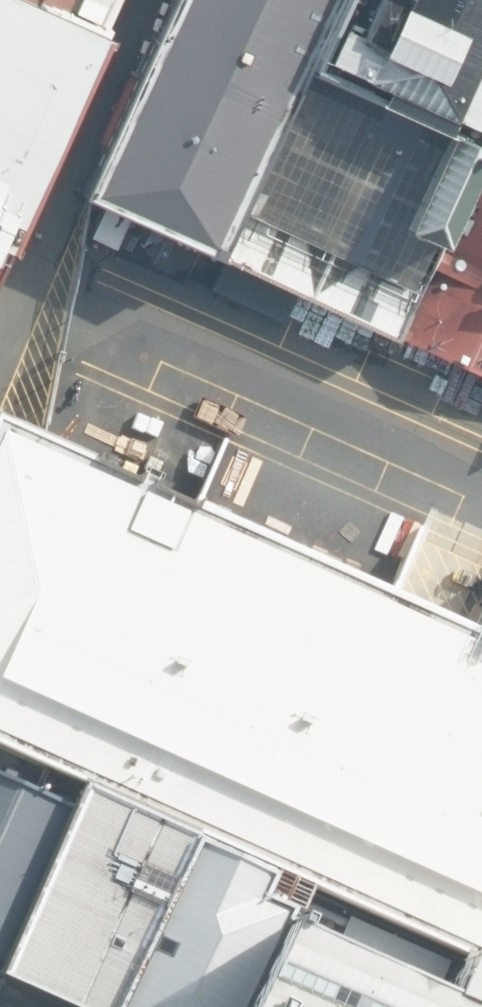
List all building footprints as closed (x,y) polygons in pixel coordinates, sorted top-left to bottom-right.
[(4,244),(103,29),(115,0),(0,0),(0,254),(4,244)] [(336,0),(167,0),(81,188),(89,192),(219,252),(310,58),(336,0)] [(310,58),(449,120),(405,216),(444,234),(481,152),(481,0),(336,0),(310,58)] [(400,333),(444,234),(405,216),(449,120),(310,58),(219,252),(399,336),(400,333)] [(400,333),(481,371),(481,152),(444,234),(400,333)] [(0,418),(0,746),(84,784),(198,833),(277,870),(464,954),(481,962),(481,631),(43,437),(0,418)] [(73,801),(0,769),(0,966),(73,801)] [(198,833),(84,784),(73,801),(0,966),(0,967),(94,1006),(113,1006),(198,833)] [(284,901),(263,891),(277,870),(198,833),(113,1006),(235,1006),(284,901)] [(464,954),(444,975),(284,901),(235,1006),(481,1006),(481,962),(464,954)]
